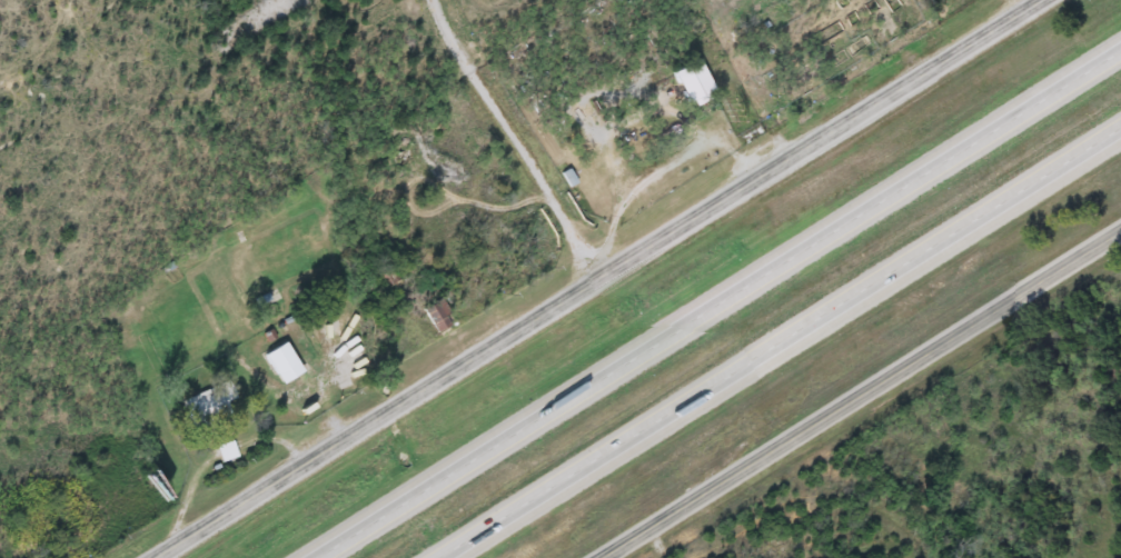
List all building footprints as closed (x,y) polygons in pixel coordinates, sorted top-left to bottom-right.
[(710,90),(683,103),(667,71),(693,58),(710,90)] [(552,256),(549,265),(529,259),(532,251),(552,256)] [(450,331),(434,337),(421,307),(438,300),(450,331)] [(259,356),(280,341),(299,371),(279,386),(259,356)] [(191,425),(180,401),(217,383),(228,407),(191,425)] [(235,457),(219,462),(214,447),(228,441),(235,457)] [(148,502),(129,472),(139,466),(158,496),(148,502)]
